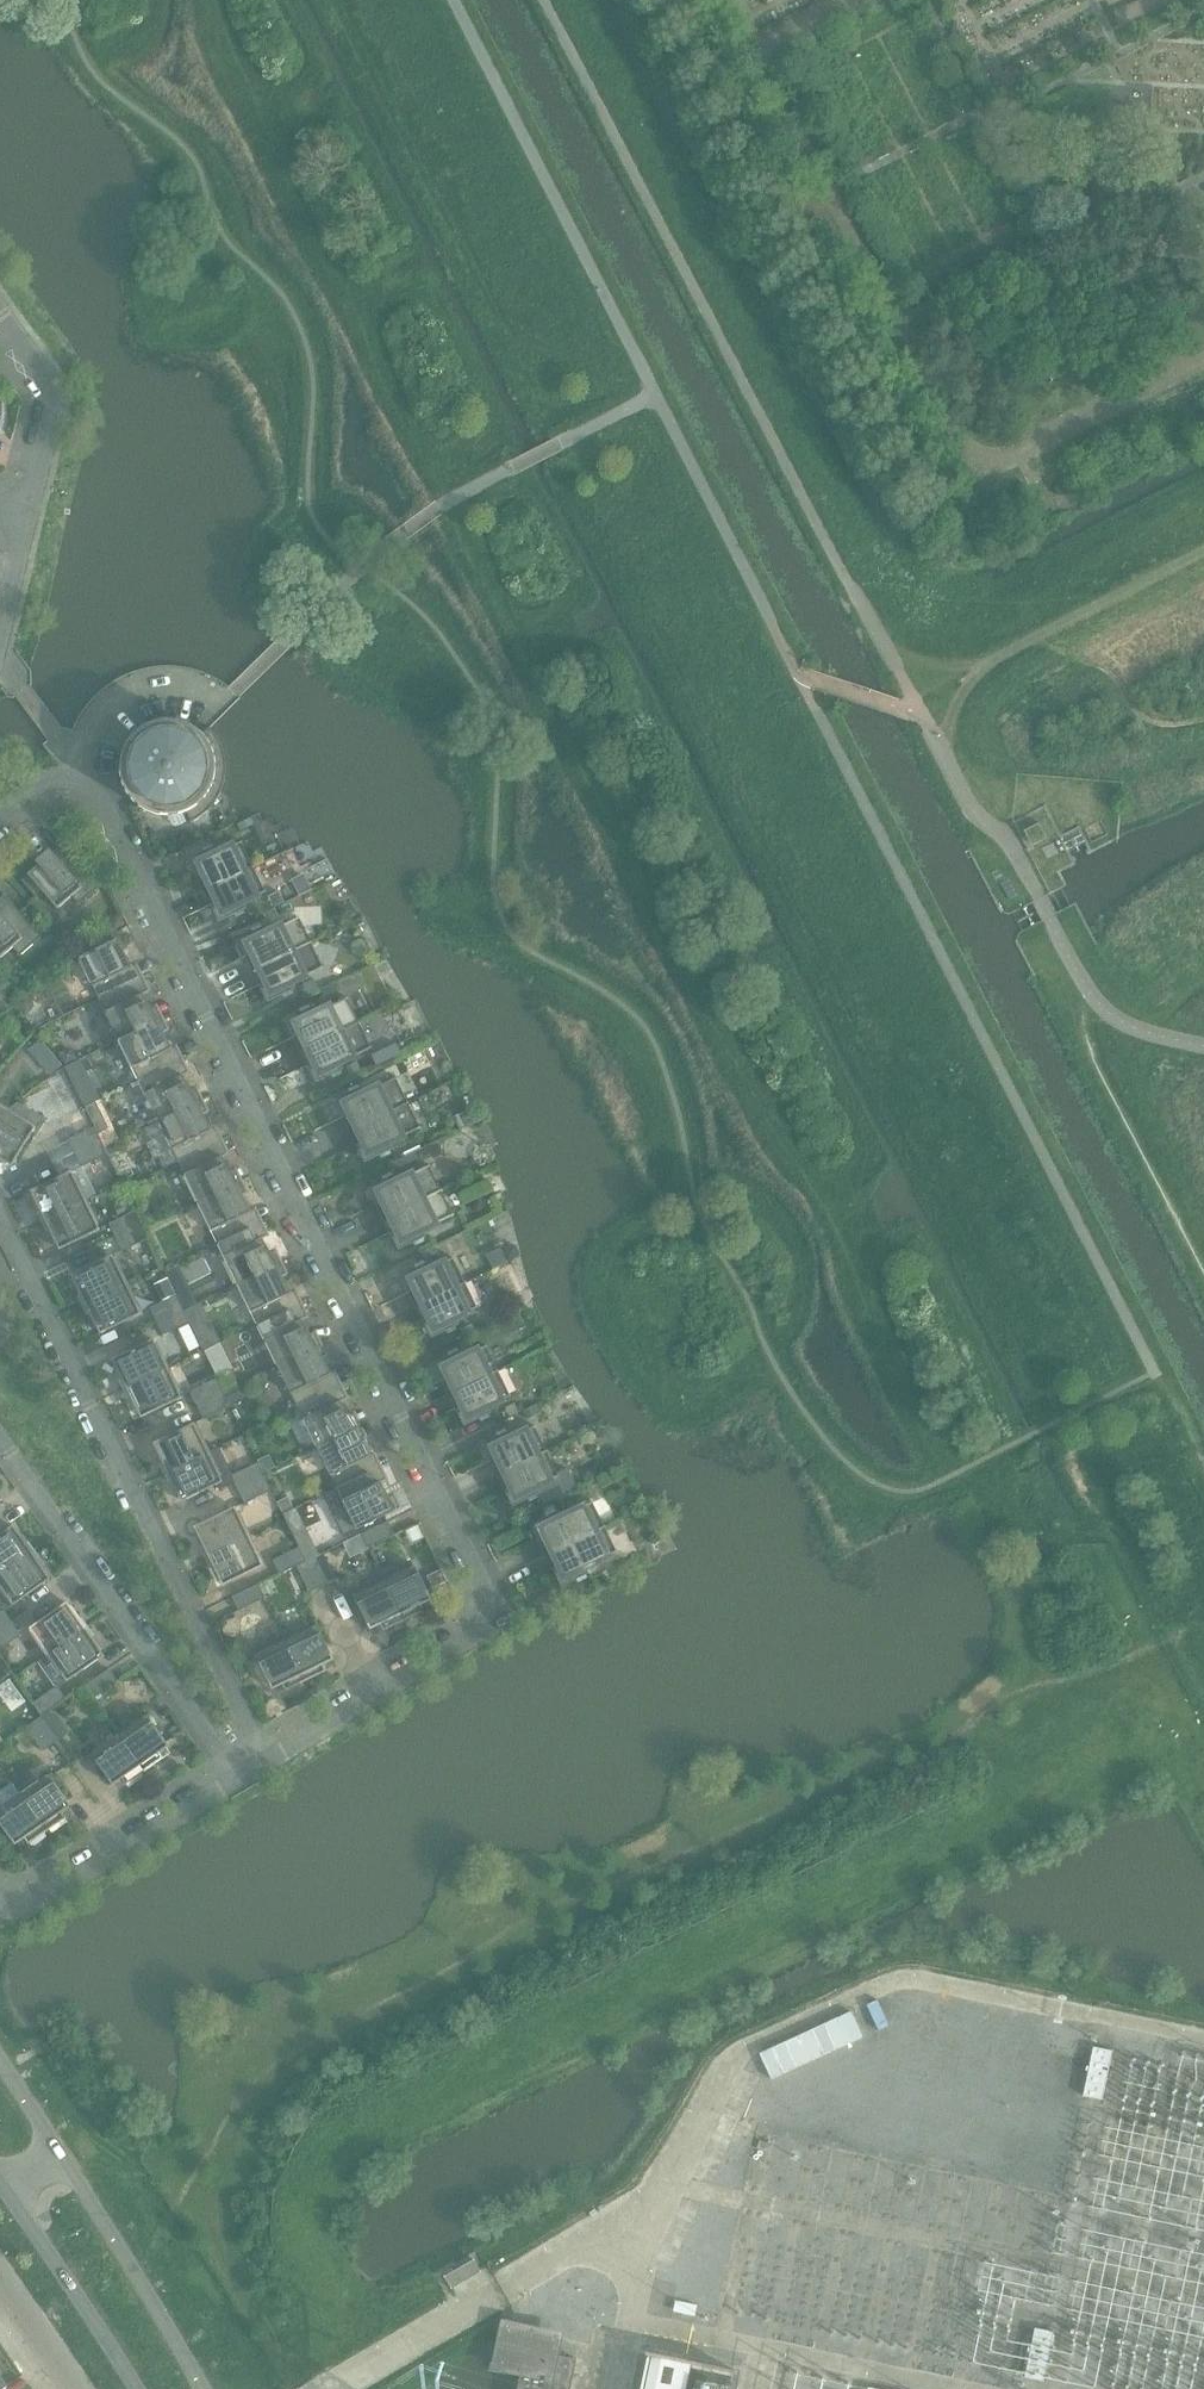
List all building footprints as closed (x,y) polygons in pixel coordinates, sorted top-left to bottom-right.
[(225,780),(226,770),(225,759),(224,755),(221,745),(216,736),(209,727),(201,735),(194,729),(185,725),(176,722),(171,721),(161,721),(152,723),(143,727),(139,730),(132,737),(126,744),(122,753),(120,758),(119,768),(120,777),(123,787),(125,791),(130,799),(137,806),(141,808),(149,813),(158,815),(167,816),(172,825),(175,827),(178,826),(186,822),(182,813),(186,812),(190,821),(189,821),(190,823),(199,818),(207,811),(214,804),(217,800),(222,790),(225,780)] [(250,818),(237,825),(240,831),(253,825),(250,818)] [(1026,830),(1034,845),(1047,838),(1039,823),(1026,830)] [(253,867),(241,842),(218,853),(216,846),(188,860),(196,877),(202,875),(209,888),(253,867)] [(100,887),(63,844),(52,853),(49,849),(35,861),(38,865),(27,874),(28,876),(23,881),(22,879),(20,880),(36,899),(37,897),(37,896),(42,892),(57,909),(72,896),(78,903),(76,905),(78,906),(100,887)] [(243,903),(265,892),(253,867),(209,888),(216,902),(210,905),(218,922),(246,909),(243,903)] [(285,903),(279,891),(267,897),(273,909),(274,908),(285,903)] [(4,894),(0,897),(0,958),(12,947),(18,954),(17,955),(18,957),(40,938),(4,894)] [(279,918),(274,908),(273,909),(263,914),(268,923),(279,918)] [(125,925),(119,913),(112,916),(109,925),(114,931),(125,925)] [(258,968),(311,943),(298,917),(267,933),(264,927),(236,940),(245,958),(251,955),(258,968)] [(122,972),(132,967),(122,951),(127,948),(122,936),(78,958),(98,999),(128,984),(122,972)] [(73,953),(64,943),(53,953),(62,962),(73,953)] [(291,983),(323,968),(311,943),(258,968),(264,982),(258,985),(267,1003),(294,989),(291,983)] [(330,985),(324,973),(315,978),(321,990),(330,985)] [(157,1020),(142,994),(148,991),(142,977),(128,984),(98,999),(117,1039),(157,1020)] [(338,995),(332,984),(330,985),(321,990),(326,1001),(338,995)] [(3,993),(0,996),(0,1011),(2,1013),(13,1004),(3,993)] [(32,1010),(33,1001),(27,994),(15,1005),(25,1016),(32,1010)] [(306,1049),(359,1023),(347,998),(315,1013),(313,1007),(285,1020),(293,1038),(299,1035),(306,1049)] [(161,1054),(172,1049),(162,1032),(167,1030),(162,1018),(157,1020),(117,1039),(137,1080),(167,1065),(161,1054)] [(340,1063),(372,1048),(359,1023),(306,1049),(313,1062),(307,1065),(315,1083),(343,1070),(340,1063)] [(42,1043),(30,1052),(37,1061),(48,1051),(42,1043)] [(77,1060),(73,1053),(67,1049),(59,1053),(64,1066),(77,1060)] [(377,1066),(370,1054),(359,1059),(365,1072),(377,1066)] [(197,1101),(182,1075),(188,1072),(181,1058),(167,1065),(137,1080),(157,1121),(197,1101)] [(355,1129),(408,1103),(396,1078),(365,1093),(362,1087),(334,1100),(342,1118),(348,1115),(355,1129)] [(97,1101),(94,1093),(87,1090),(78,1094),(84,1107),(95,1102),(97,1101)] [(201,1135),(211,1130),(201,1114),(206,1111),(201,1099),(197,1101),(157,1121),(177,1161),(207,1147),(201,1135)] [(32,1132),(37,1135),(46,1120),(17,1102),(7,1110),(0,1121),(0,1160),(11,1166),(32,1132)] [(109,1130),(95,1102),(84,1107),(94,1127),(98,1135),(109,1130)] [(389,1143),(420,1128),(408,1103),(355,1129),(362,1142),(356,1145),(364,1163),(392,1150),(389,1143)] [(474,1123),(469,1111),(454,1118),(459,1130),(474,1123)] [(91,1127),(85,1114),(69,1122),(75,1135),(91,1127)] [(98,1135),(94,1127),(67,1140),(74,1154),(101,1141),(98,1135)] [(118,1141),(112,1128),(109,1130),(98,1135),(101,1141),(104,1147),(117,1141),(118,1141)] [(236,1183),(221,1157),(227,1154),(221,1140),(207,1147),(177,1161),(197,1202),(236,1183)] [(107,1155),(104,1147),(101,1141),(74,1154),(81,1167),(107,1155)] [(108,1156),(122,1150),(117,1141),(104,1147),(107,1155),(108,1156)] [(432,1158),(427,1147),(388,1165),(392,1172),(415,1161),(417,1164),(432,1158)] [(388,1216),(442,1191),(429,1165),(398,1181),(395,1175),(367,1188),(376,1206),(382,1203),(388,1216)] [(85,1200),(71,1171),(30,1191),(44,1220),(85,1200)] [(126,1174),(120,1180),(128,1188),(134,1182),(134,1178),(130,1174),(126,1174)] [(241,1217),(251,1211),(241,1195),(246,1193),(241,1181),(236,1183),(197,1202),(216,1243),(246,1228),(241,1217)] [(422,1231),(454,1216),(442,1191),(388,1216),(395,1230),(389,1233),(398,1251),(425,1237),(422,1231)] [(134,1209),(128,1198),(113,1205),(119,1217),(134,1209)] [(99,1230),(85,1200),(44,1220),(58,1250),(99,1230)] [(142,1225),(135,1211),(108,1224),(115,1238),(142,1225)] [(157,1223),(153,1215),(146,1212),(139,1216),(145,1229),(157,1223)] [(276,1264),(261,1238),(267,1235),(261,1221),(246,1228),(216,1243),(236,1284),(276,1264)] [(148,1239),(144,1229),(142,1225),(115,1238),(122,1252),(148,1239)] [(437,1254),(434,1246),(422,1252),(425,1259),(437,1254)] [(519,1256),(515,1246),(503,1252),(508,1262),(510,1261),(519,1256)] [(126,1284),(111,1255),(70,1275),(85,1304),(126,1284)] [(525,1268),(519,1256),(510,1261),(514,1268),(519,1270),(525,1268)] [(465,1283),(453,1258),(430,1269),(427,1263),(400,1276),(408,1294),(414,1291),(421,1304),(465,1283)] [(280,1298),(291,1293),(280,1276),(286,1274),(280,1262),(276,1264),(236,1284),(256,1324),(286,1310),(280,1298)] [(181,1281),(184,1272),(181,1266),(178,1265),(166,1271),(172,1283),(175,1284),(181,1281)] [(455,1319),(477,1308),(465,1283),(421,1304),(428,1318),(422,1321),(430,1339),(458,1325),(455,1319)] [(140,1314),(126,1284),(85,1304),(99,1334),(140,1314)] [(156,1322),(182,1309),(176,1295),(149,1308),(156,1322)] [(315,1346),(300,1319),(306,1317),(300,1303),(286,1310),(256,1324),(276,1365),(315,1346)] [(163,1336),(189,1323),(182,1309),(156,1322),(163,1336)] [(216,1346),(210,1334),(198,1340),(203,1352),(216,1346)] [(167,1368),(152,1339),(111,1359),(126,1388),(167,1368)] [(320,1379),(330,1374),(320,1358),(325,1355),(320,1343),(315,1346),(276,1365),(296,1406),(326,1391),(320,1379)] [(498,1371),(486,1346),(463,1357),(461,1350),(433,1364),(441,1381),(447,1379),(454,1392),(498,1371)] [(181,1398),(167,1368),(126,1388),(140,1418),(181,1398)] [(488,1407),(510,1396),(498,1371),(454,1392),(461,1406),(455,1409),(463,1426),(491,1413),(488,1407)] [(223,1393),(217,1379),(190,1392),(197,1406),(223,1393)] [(355,1427),(340,1401),(346,1398),(340,1384),(326,1391),(296,1406),(315,1446),(355,1427)] [(243,1399),(236,1386),(223,1393),(229,1405),(243,1399)] [(230,1407),(229,1405),(223,1393),(197,1406),(203,1420),(230,1407)] [(541,1413),(537,1404),(522,1411),(526,1420),(541,1413)] [(208,1452),(193,1423),(152,1443),(166,1472),(208,1452)] [(359,1461),(370,1456),(359,1439),(365,1437),(359,1425),(355,1427),(315,1446),(335,1487),(365,1472),(359,1461)] [(547,1451),(534,1426),(512,1437),(509,1431),(481,1444),(490,1462),(496,1459),(503,1472),(547,1451)] [(231,1476),(232,1475),(219,1447),(208,1452),(166,1472),(181,1502),(217,1485),(219,1490),(234,1483),(231,1476)] [(567,1468),(557,1473),(547,1451),(503,1472),(509,1486),(503,1489),(512,1507),(538,1494),(543,1505),(577,1488),(567,1468)] [(274,1468),(268,1456),(257,1462),(257,1463),(263,1474),(274,1468)] [(264,1477),(263,1474),(257,1463),(232,1475),(231,1476),(234,1483),(237,1490),(264,1477)] [(356,1530),(396,1510),(379,1482),(386,1479),(379,1466),(365,1472),(335,1487),(337,1490),(325,1495),(344,1532),(355,1527),(356,1530)] [(271,1491),(264,1477),(237,1490),(244,1504),(271,1491)] [(294,1509),(288,1497),(276,1503),(282,1515),(294,1509)] [(551,1553),(604,1527),(592,1502),(561,1517),(557,1511),(530,1524),(539,1542),(545,1539),(551,1553)] [(248,1536),(234,1507),(193,1527),(207,1556),(248,1536)] [(298,1510),(285,1516),(289,1525),(302,1518),(298,1510)] [(394,1535),(387,1522),(361,1534),(367,1548),(394,1535)] [(12,1525),(0,1534),(0,1574),(31,1552),(12,1525)] [(585,1567),(617,1552),(604,1527),(551,1553),(558,1566),(552,1569),(560,1587),(588,1574),(585,1567)] [(263,1566),(248,1536),(207,1556),(222,1586),(263,1566)] [(318,1538),(299,1548),(305,1561),(309,1559),(323,1553),(325,1552),(318,1538)] [(305,1561),(299,1548),(272,1560),(279,1574),(296,1566),(305,1561)] [(31,1552),(0,1574),(0,1588),(12,1606),(50,1579),(31,1552)] [(336,1580),(323,1553),(309,1559),(322,1586),(336,1580)] [(432,1555),(424,1559),(427,1565),(435,1561),(432,1555)] [(322,1586),(309,1559),(305,1561),(296,1566),(309,1593),(322,1586)] [(431,1600),(414,1565),(405,1570),(401,1561),(379,1572),(403,1621),(423,1612),(420,1605),(431,1600)] [(447,1582),(440,1566),(428,1572),(435,1587),(447,1582)] [(403,1621),(379,1572),(358,1582),(362,1591),(352,1595),(369,1630),(379,1625),(382,1631),(403,1621)] [(265,1598),(258,1585),(231,1597),(238,1611),(265,1598)] [(85,1629),(66,1602),(28,1628),(47,1655),(85,1629)] [(12,1623),(3,1610),(0,1612),(0,1631),(12,1623)] [(333,1660),(316,1625),(305,1631),(301,1622),(281,1632),(305,1681),(326,1671),(323,1665),(333,1660)] [(21,1635),(12,1623),(0,1631),(0,1650),(21,1635)] [(103,1656),(85,1629),(47,1655),(66,1682),(103,1656)] [(305,1681),(281,1632),(261,1642),(265,1650),(254,1655),(271,1690),(281,1685),(284,1691),(305,1681)] [(93,1699),(117,1682),(108,1669),(84,1686),(93,1699)] [(41,1716),(50,1710),(63,1701),(65,1699),(57,1687),(32,1703),(41,1716)] [(50,1710),(41,1716),(37,1719),(54,1743),(67,1735),(50,1710)] [(168,1746),(146,1715),(118,1734),(144,1771),(163,1758),(158,1752),(168,1746)] [(54,1743),(37,1719),(25,1727),(42,1752),(54,1743)] [(144,1771),(118,1734),(90,1754),(112,1785),(121,1779),(125,1785),(144,1771)] [(70,1806),(48,1774),(20,1794),(46,1831),(65,1818),(61,1812),(70,1806)] [(20,1794),(0,1808),(0,1825),(14,1845),(23,1839),(28,1844),(46,1831),(20,1794)] [(877,2000),(866,2005),(878,2031),(889,2026),(877,2000)] [(771,2079),(862,2037),(851,2012),(759,2054),(771,2079)] [(1093,2048),(1083,2096),(1101,2100),(1111,2051),(1093,2048)] [(480,2272),(479,2269),(473,2260),(443,2277),(451,2289),(480,2272)] [(516,2388),(570,2388),(576,2359),(552,2354),(556,2336),(506,2326),(497,2367),(520,2372),(516,2388)] [(1035,2328),(1024,2377),(1043,2381),(1053,2332),(1035,2328)] [(642,2388),(686,2388),(691,2364),(692,2362),(649,2353),(642,2388)]
